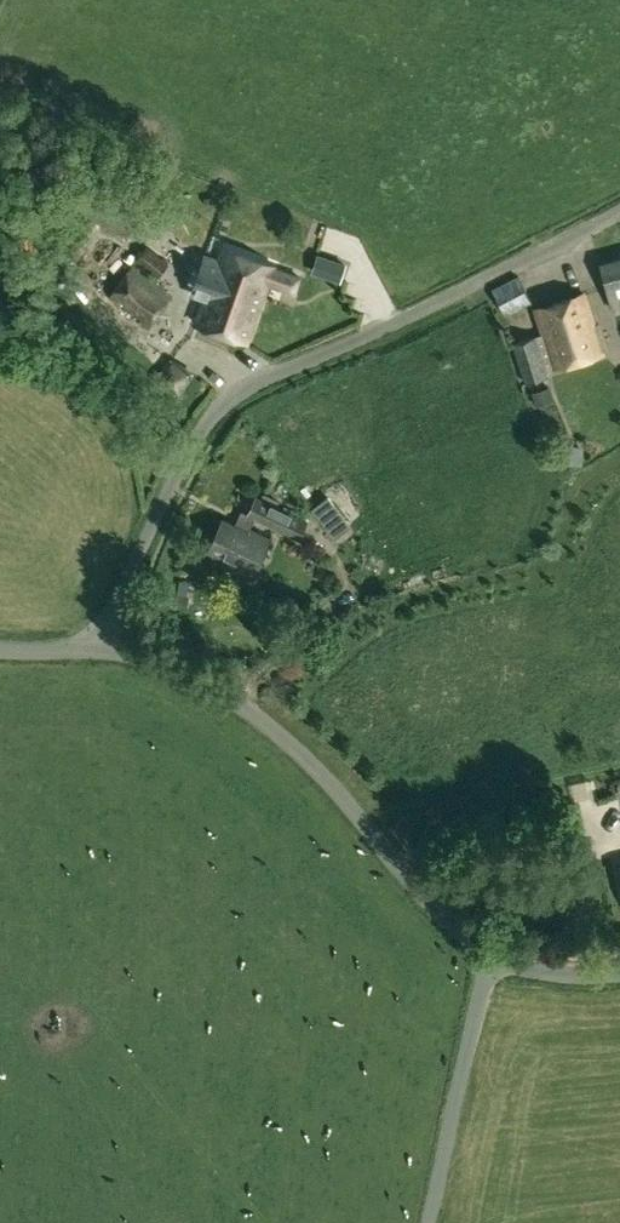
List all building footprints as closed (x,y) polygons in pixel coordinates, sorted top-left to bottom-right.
[(88,176),(76,209),(134,231),(146,197),(88,176)] [(169,264),(147,246),(135,261),(157,279),(169,264)] [(223,248),(217,262),(206,257),(192,291),(206,296),(196,323),(247,343),(269,285),(291,294),(297,276),(223,248)] [(345,261),(317,253),(312,271),(340,279),(345,261)] [(599,263),(612,311),(619,309),(619,257),(599,263)] [(132,265),(106,301),(146,331),(173,296),(132,265)] [(494,289),(506,310),(532,295),(520,274),(494,289)] [(514,345),(527,383),(547,375),(546,373),(605,352),(604,350),(609,348),(602,330),(597,331),(584,294),(536,310),(545,334),(514,345)] [(154,380),(178,396),(193,374),(169,358),(154,380)] [(334,539),(350,526),(329,498),(312,510),(334,539)] [(249,514),(243,512),(237,524),(225,518),(207,554),(253,576),(270,540),(249,530),(255,518),(298,538),(306,523),(257,499),(249,514)]
